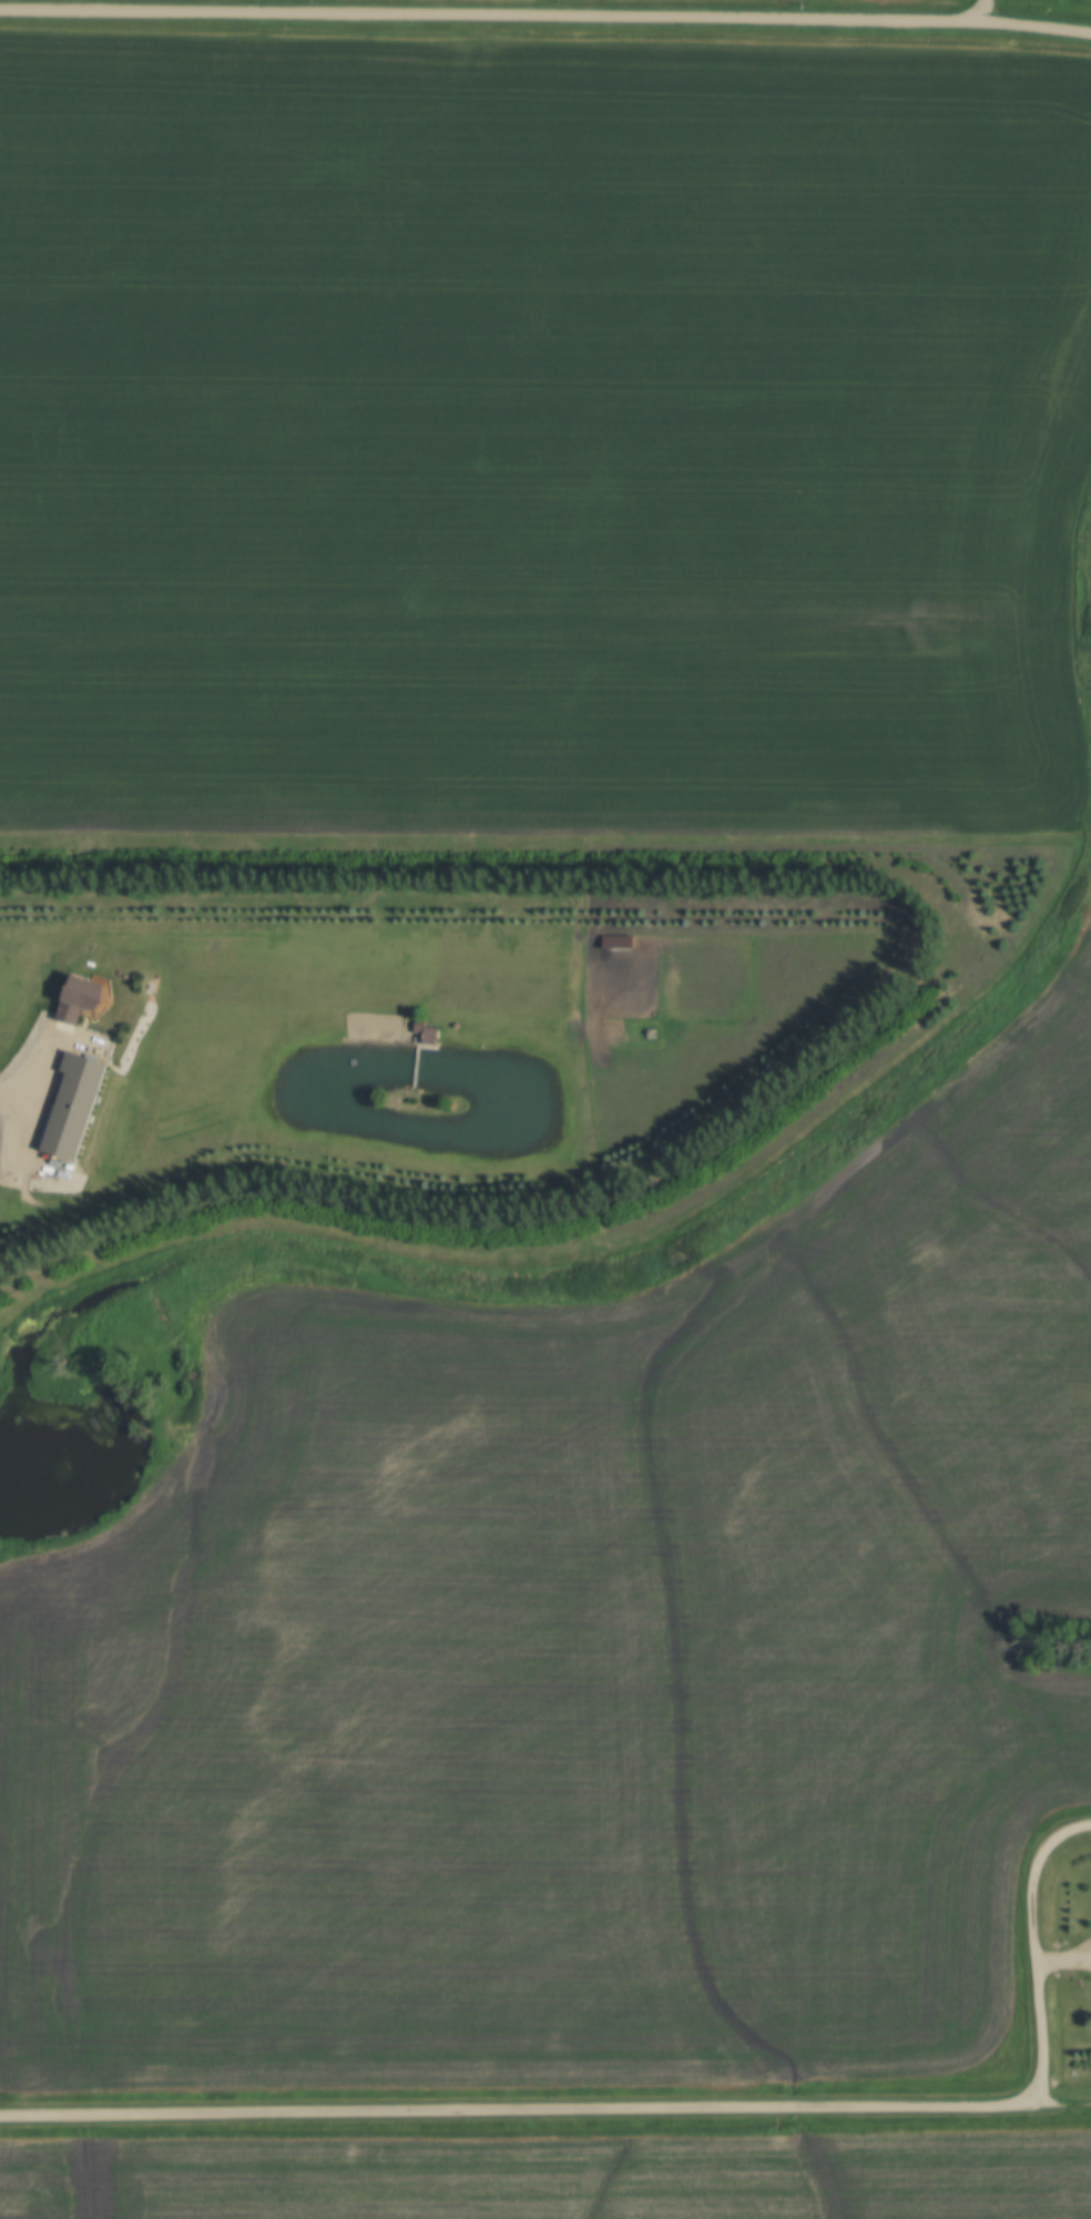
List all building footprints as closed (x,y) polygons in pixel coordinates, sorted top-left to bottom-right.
[(415,1018),(438,1019),(436,1042),(424,1041),(424,1031),(414,1030),(415,1018)]
